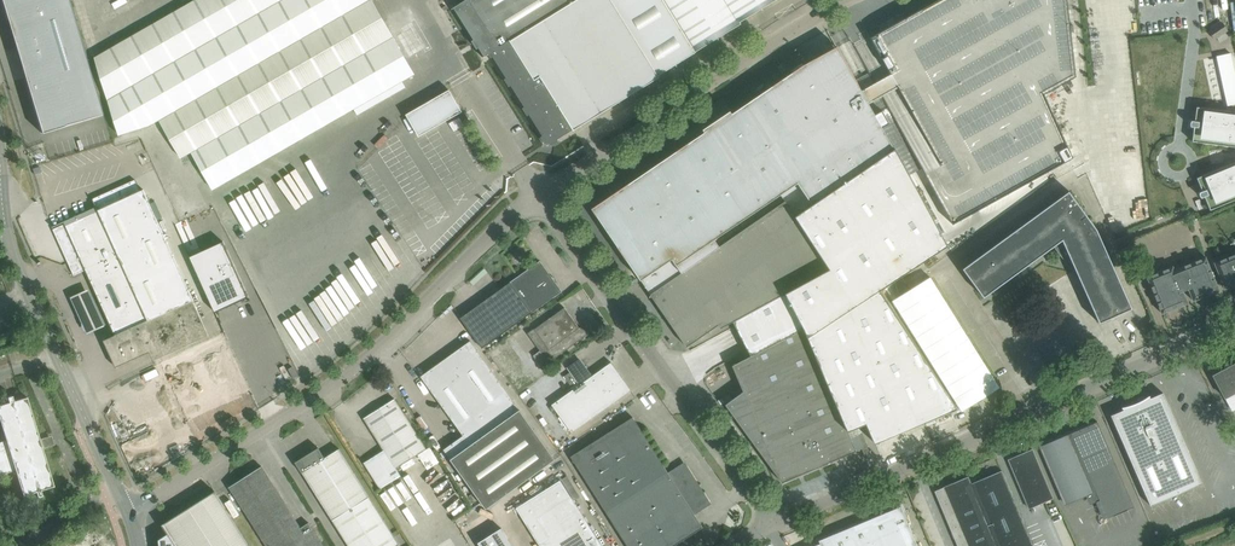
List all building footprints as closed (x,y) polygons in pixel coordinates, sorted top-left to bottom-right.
[(8,21),(12,20),(15,31),(24,29),(48,22),(59,58),(22,69),(41,133),(104,114),(70,0),(1,0),(8,21)] [(158,121),(180,159),(191,152),(212,189),(414,74),(372,0),(194,0),(94,57),(120,135),(158,121)] [(461,4),(544,136),(556,139),(695,52),(695,51),(741,23),(740,22),(775,0),(467,0),(461,4)] [(869,38),(887,70),(895,83),(940,165),(925,174),(953,225),(1073,158),(1044,94),(1076,77),(1067,0),(938,0),(869,38)] [(1214,39),(1227,30),(1222,22),(1209,31),(1214,39)] [(860,86),(859,86),(837,47),(804,64),(733,113),(731,110),(703,129),(705,132),(592,208),(641,280),(673,259),(677,265),(798,183),(813,204),(894,149),(867,99),(860,86)] [(1234,112),(1234,75),(1230,53),(1216,56),(1227,105),(1232,104),(1233,111),(1234,112)] [(895,83),(887,70),(860,86),(867,99),(895,83)] [(461,111),(457,104),(449,90),(407,115),(419,136),(461,111)] [(1190,124),(1190,125),(1190,126),(1193,126),(1191,141),(1195,141),(1196,141),(1234,147),(1234,112),(1196,106),(1194,121),(1191,120),(1191,121),(1190,122),(1190,124)] [(460,117),(450,123),(454,131),(464,125),(460,117)] [(810,341),(848,431),(866,423),(867,423),(875,443),(958,408),(880,290),(948,246),(895,148),(894,149),(813,204),(796,216),(830,269),(793,289),(797,296),(795,297),(811,325),(816,338),(810,341)] [(1200,176),(1199,175),(1195,177),(1201,191),(1198,192),(1198,194),(1199,195),(1200,197),(1203,196),(1208,210),(1212,208),(1234,199),(1234,162),(1200,176)] [(65,224),(53,229),(74,275),(85,270),(115,335),(104,340),(116,367),(150,352),(154,360),(209,335),(143,189),(150,186),(145,175),(93,199),(97,207),(64,221),(65,224)] [(1069,191),(973,261),(963,269),(984,298),(1063,240),(1100,323),(1132,309),(1097,229),(1069,191)] [(785,201),(650,294),(687,347),(719,325),(721,328),(732,322),(785,293),(793,289),(830,269),(796,216),(785,201)] [(1215,260),(1205,235),(1166,251),(1172,264),(1146,275),(1162,314),(1189,302),(1189,301),(1193,300),(1193,301),(1221,290),(1220,289),(1224,287),(1225,288),(1234,284),(1234,252),(1215,260)] [(223,241),(190,257),(215,312),(248,297),(223,241)] [(461,318),(482,348),(532,312),(532,313),(562,291),(540,261),(510,282),(461,318)] [(295,314),(316,340),(362,302),(355,293),(356,292),(342,275),(295,314)] [(84,286),(67,293),(83,329),(100,322),(84,286)] [(785,293),(732,322),(750,356),(733,365),(744,391),(726,404),(766,460),(772,458),(782,482),(857,451),(848,431),(810,341),(804,328),(785,293)] [(269,311),(268,312),(291,355),(299,351),(291,337),(297,334),(293,326),(286,329),(273,305),(272,306),(266,295),(262,297),(269,311)] [(535,328),(528,333),(540,350),(533,355),(542,367),(549,362),(585,336),(565,307),(535,328)] [(225,334),(190,349),(159,363),(184,419),(250,389),(225,334)] [(555,459),(470,341),(451,355),(448,352),(439,359),(441,362),(421,376),(471,445),(451,459),(487,509),(555,459)] [(611,362),(601,369),(551,405),(552,405),(549,407),(554,414),(557,412),(572,433),(631,390),(611,362)] [(1213,375),(1225,398),(1226,397),(1233,410),(1234,409),(1234,364),(1213,375)] [(1124,410),(1111,415),(1151,506),(1202,483),(1163,393),(1150,398),(1150,396),(1150,395),(1147,398),(1144,399),(1139,402),(1137,403),(1132,405),(1128,406),(1126,407),(1122,407),(1123,408),(1124,410)] [(15,470),(23,495),(36,492),(37,497),(43,495),(41,490),(54,486),(42,447),(49,445),(47,438),(40,440),(27,397),(14,401),(12,396),(7,397),(9,402),(0,405),(0,420),(6,440),(0,442),(0,474),(15,470)] [(364,418),(370,428),(384,450),(364,462),(381,489),(401,476),(396,467),(407,460),(426,448),(395,399),(364,418)] [(628,545),(673,545),(703,527),(694,514),(706,506),(707,505),(708,505),(708,504),(708,503),(709,501),(708,500),(708,499),(707,498),(706,497),(705,497),(704,496),(695,483),(697,482),(688,467),(687,466),(686,465),(684,465),(683,465),(681,465),(680,465),(668,473),(633,417),(571,456),(628,545)] [(1097,421),(1069,434),(1071,433),(1107,518),(1134,507),(1097,421)] [(862,433),(858,435),(863,448),(868,446),(862,433)] [(1040,446),(1045,457),(1065,503),(1092,492),(1068,435),(1069,434),(1040,446)] [(413,469),(438,453),(432,444),(426,448),(407,460),(413,469)] [(302,472),(309,482),(333,520),(349,545),(395,545),(399,543),(339,449),(325,458),(318,447),(295,462),(302,472)] [(1008,461),(1009,463),(1028,507),(1052,497),(1032,450),(1009,460),(1008,461)] [(235,497),(267,545),(324,545),(313,529),(305,534),(262,466),(229,487),(235,497)] [(1002,471),(971,484),(968,477),(935,491),(959,545),(1034,545),(1002,471)] [(567,476),(561,480),(574,501),(580,496),(567,476)] [(574,501),(561,480),(516,508),(540,545),(602,545),(574,501)] [(215,492),(163,524),(170,535),(177,545),(249,545),(215,492)] [(819,540),(821,545),(917,545),(901,506),(819,540)] [(475,540),(479,545),(512,545),(499,526),(475,540)] [(170,535),(162,541),(162,545),(177,545),(170,535)]
